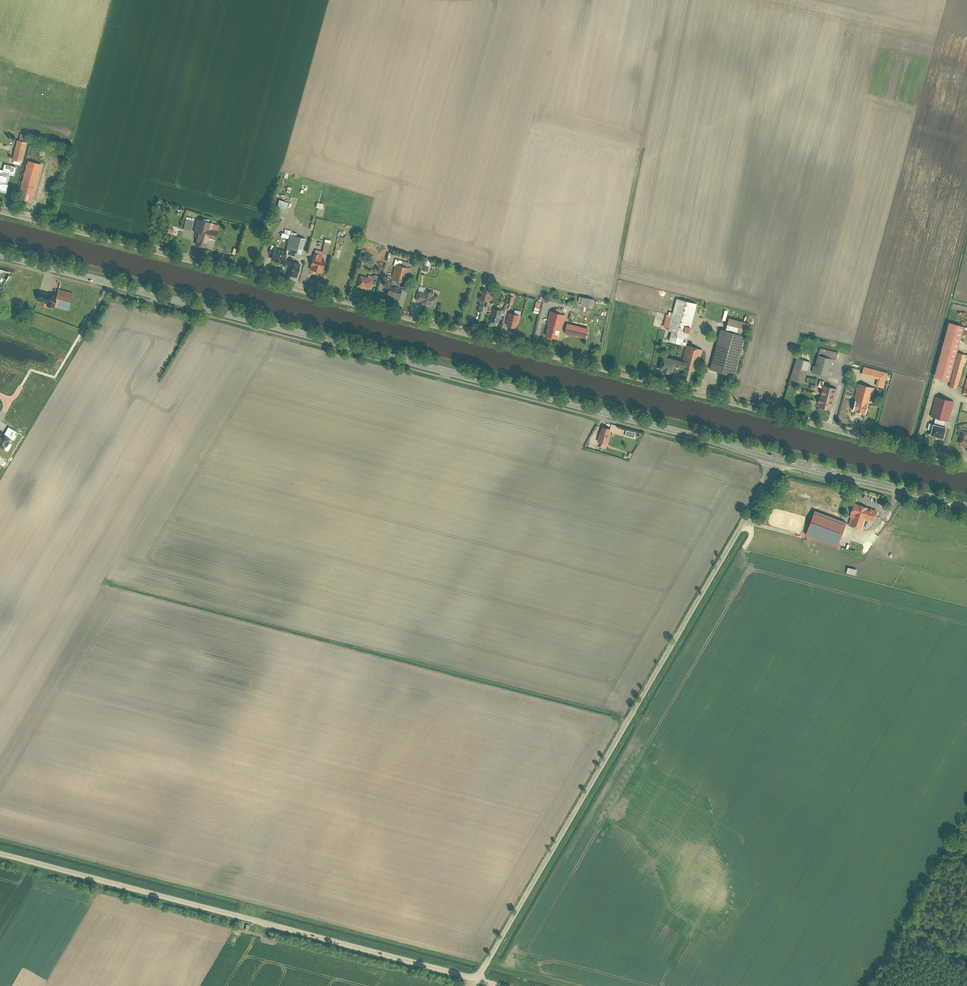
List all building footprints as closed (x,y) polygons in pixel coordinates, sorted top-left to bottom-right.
[(20,141),(18,140),(13,159),(23,161),(27,142),(25,142),(20,141)] [(43,164),(29,160),(19,197),(34,200),(43,164)] [(0,170),(0,190),(4,192),(10,173),(0,170)] [(289,202),(280,199),(276,216),(285,218),(289,202)] [(194,218),(187,216),(184,228),(191,230),(194,218)] [(220,224),(198,219),(194,231),(199,232),(196,244),(207,247),(210,237),(216,239),(220,224)] [(301,257),(306,238),(291,235),(287,250),(286,253),(301,257)] [(287,250),(275,247),(272,258),(284,261),(285,259),(286,253),(287,250)] [(322,255),(315,253),(311,269),(323,272),(325,261),(322,260),(323,255),(322,255)] [(286,273),(297,276),(301,263),(290,260),(288,266),(286,273)] [(402,265),(397,264),(393,278),(408,282),(412,268),(409,267),(402,265)] [(369,276),(361,274),(359,285),(372,288),(373,283),(374,278),(369,276)] [(404,288),(392,285),(389,294),(401,297),(404,288)] [(496,286),(490,285),(487,298),(493,299),(496,286)] [(74,292),(59,288),(57,295),(55,306),(69,310),(74,292)] [(425,291),(419,290),(417,299),(425,301),(425,303),(437,306),(439,295),(435,294),(435,291),(426,289),(425,291)] [(55,306),(57,295),(41,291),(39,299),(48,302),(47,305),(54,307),(55,306)] [(590,304),(593,305),(594,299),(582,296),(580,304),(590,307),(590,304)] [(698,303),(678,298),(670,330),(673,331),(671,340),(687,344),(698,303)] [(503,310),(494,307),(491,320),(500,322),(503,310)] [(521,315),(510,311),(506,324),(518,327),(521,315)] [(566,315),(552,311),(548,323),(549,324),(546,335),(558,338),(560,332),(561,332),(566,315)] [(749,323),(731,318),(728,329),(746,334),(749,323)] [(965,325),(951,321),(937,376),(951,379),(965,325)] [(588,331),(567,325),(565,332),(586,338),(588,331)] [(747,335),(723,329),(713,369),(737,375),(747,335)] [(704,349),(688,345),(683,360),(665,355),(661,368),(666,369),(665,371),(671,373),(672,371),(676,372),(677,365),(698,371),(704,349)] [(837,358),(839,352),(821,347),(820,354),(834,357),(837,358)] [(959,352),(950,385),(958,387),(966,356),(966,355),(966,354),(959,352)] [(834,357),(820,354),(817,365),(815,364),(814,371),(829,375),(834,357)] [(811,360),(798,357),(792,378),(805,382),(811,360)] [(889,372),(865,365),(863,373),(879,377),(877,385),(885,387),(889,372)] [(874,386),(859,383),(853,409),(868,413),(874,386)] [(837,387),(824,384),(818,405),(832,409),(837,387)] [(954,400),(937,395),(932,415),(936,416),(946,419),(949,419),(954,400)] [(936,416),(935,422),(945,425),(946,419),(936,416)] [(945,425),(935,422),(932,434),(946,438),(949,426),(945,425)] [(612,427),(602,425),(599,440),(602,441),(601,446),(607,447),(608,442),(609,443),(612,427)] [(2,432),(0,435),(0,447),(7,451),(14,439),(2,432)] [(870,506),(855,502),(851,516),(852,516),(850,524),(863,528),(866,518),(875,520),(879,510),(870,507),(870,506)] [(847,521),(817,510),(808,534),(838,545),(847,521)] [(875,540),(870,537),(861,551),(866,554),(875,540)]
